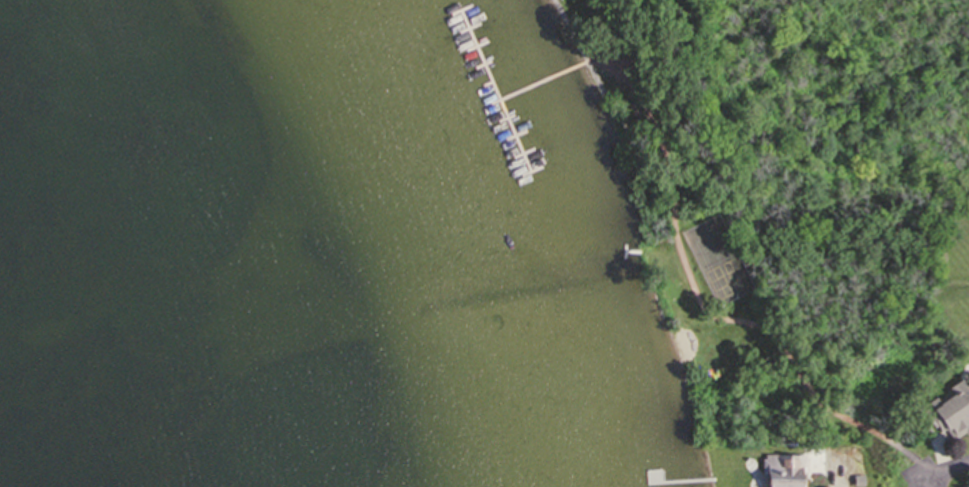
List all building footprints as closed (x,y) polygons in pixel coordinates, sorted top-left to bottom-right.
[(962,378),(968,390),(968,431),(964,434),(962,432),(950,439),(944,429),(939,432),(934,424),(929,428),(916,406),(962,378)] [(789,462),(789,444),(810,445),(810,463),(789,462)] [(770,455),(770,484),(734,484),(734,455),(770,455)] [(804,456),(764,456),(763,475),(768,475),(768,486),(804,486),(804,456)]
